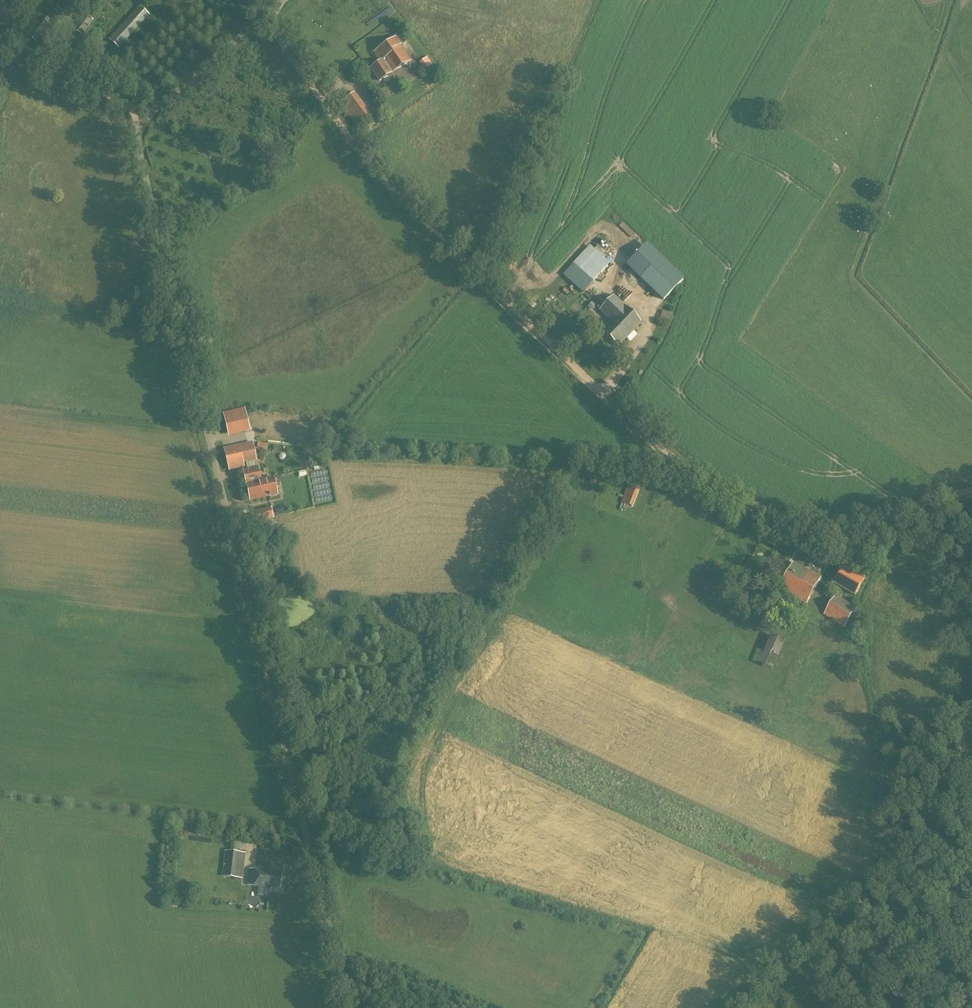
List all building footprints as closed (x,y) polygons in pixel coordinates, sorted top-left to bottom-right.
[(56,20),(65,24),(75,4),(67,0),(66,0),(56,20)] [(12,20),(4,5),(0,8),(0,27),(12,20)] [(110,38),(120,46),(150,14),(141,5),(110,38)] [(72,30),(82,37),(93,20),(83,14),(72,30)] [(42,16),(27,36),(36,43),(51,22),(42,16)] [(374,52),(380,62),(370,68),(379,82),(410,61),(400,46),(401,45),(396,38),(374,52)] [(423,69),(430,64),(425,57),(418,62),(423,69)] [(337,101),(351,126),(368,116),(354,92),(337,101)] [(563,276),(583,294),(594,281),(609,264),(591,248),(590,246),(563,276)] [(662,258),(640,280),(663,302),(684,279),(662,258)] [(557,300),(569,311),(573,307),(560,296),(557,300)] [(601,331),(617,347),(641,323),(613,296),(600,310),(611,321),(601,331)] [(662,311),(659,324),(668,326),(671,313),(662,311)] [(227,430),(227,432),(235,431),(248,428),(244,409),(223,414),(227,430)] [(224,449),(229,470),(244,467),(243,463),(256,460),(252,443),(224,449)] [(243,471),(247,490),(260,487),(261,489),(267,487),(266,479),(260,480),(258,468),(243,471)] [(260,487),(247,490),(250,502),(276,496),(271,478),(266,479),(267,487),(261,489),(260,487)] [(621,502),(632,507),(640,486),(629,483),(621,502)] [(273,519),(271,508),(252,512),(254,523),(273,519)] [(845,557),(855,558),(857,550),(847,548),(845,557)] [(794,564),(781,587),(789,592),(788,594),(807,604),(820,579),(794,564)] [(866,578),(845,567),(834,584),(855,596),(866,578)] [(824,614),(844,628),(857,608),(836,595),(824,614)] [(786,641),(772,635),(759,664),(773,670),(786,641)] [(222,877),(242,879),(246,854),(225,851),(222,877)] [(255,870),(253,886),(280,889),(281,873),(255,870)]
